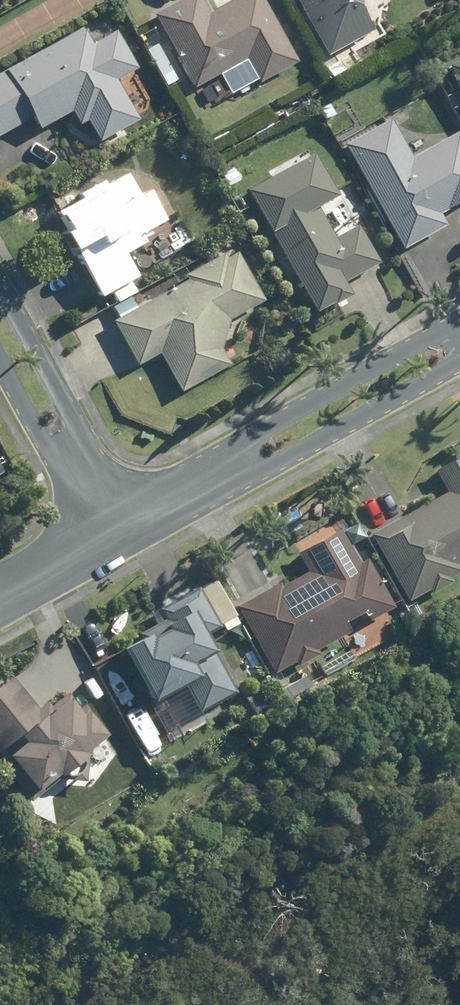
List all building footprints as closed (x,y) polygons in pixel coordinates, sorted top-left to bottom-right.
[(157,15),(198,90),(251,61),(263,84),(300,64),(265,0),(240,0),(212,15),(204,0),(185,0),(157,15)] [(332,57),(376,32),(363,8),(365,0),(300,0),(332,57)] [(38,117),(44,129),(75,111),(83,126),(91,121),(103,142),(142,121),(120,80),(140,69),(120,32),(95,45),(86,28),(0,75),(0,138),(38,117)] [(149,52),(164,78),(175,72),(159,46),(149,52)] [(342,62),(329,69),(334,80),(348,72),(342,62)] [(330,105),(321,110),(327,121),(336,115),(330,105)] [(348,148),(406,251),(449,227),(443,215),(459,206),(459,135),(415,160),(394,123),(348,148)] [(340,240),(323,210),(343,199),(318,156),(253,192),(321,315),(340,304),(342,307),(356,298),(349,284),(383,265),(362,228),(340,240)] [(86,257),(106,298),(143,278),(131,257),(151,246),(146,236),(170,223),(154,193),(143,198),(131,176),(111,186),(108,181),(84,195),(88,203),(67,214),(78,236),(73,239),(84,257),(86,257)] [(190,275),(193,281),(118,322),(142,366),(165,354),(186,392),(233,367),(224,349),(232,321),(267,302),(241,254),(231,260),(228,255),(190,275)] [(451,489),(394,522),(393,519),(373,531),(413,599),(432,587),(436,593),(457,581),(454,576),(459,573),(459,457),(439,469),(451,489)] [(344,529),(302,553),(312,570),(286,584),(282,579),(239,603),(277,672),(299,659),(302,664),(324,651),(322,647),(352,630),(348,622),(368,611),(373,621),(397,607),(370,557),(362,562),(344,529)] [(209,584),(213,592),(221,587),(217,579),(209,584)] [(173,622),(130,646),(160,700),(190,683),(205,711),(241,691),(219,652),(222,650),(212,632),(224,624),(202,586),(165,607),(173,622)] [(258,651),(245,658),(257,680),(270,673),(258,651)] [(0,686),(0,740),(17,761),(10,767),(35,798),(65,773),(66,775),(94,753),(90,749),(114,729),(96,707),(91,712),(77,696),(51,717),(14,674),(0,686)]
